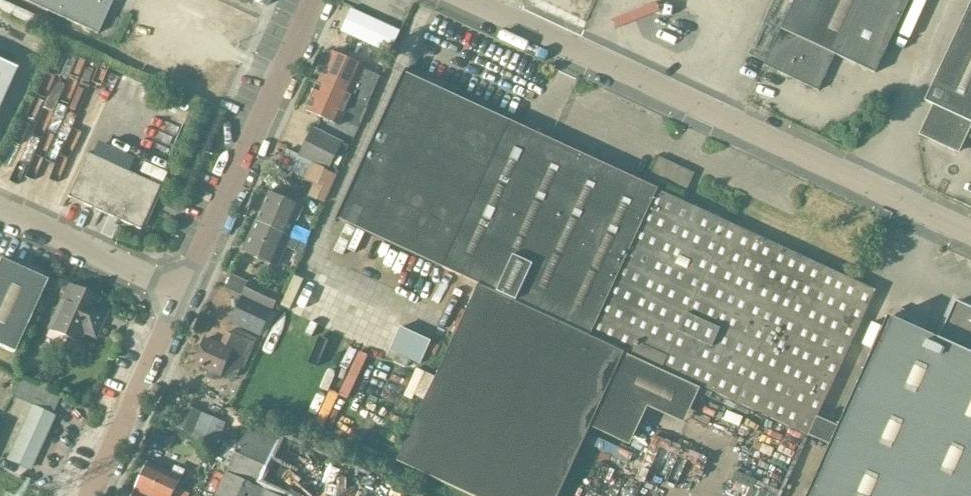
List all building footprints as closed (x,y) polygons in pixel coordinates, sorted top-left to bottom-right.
[(97,33),(110,3),(112,0),(24,0),(97,33)] [(837,55),(837,56),(864,0),(796,0),(765,66),(820,92),(837,55)] [(911,0),(864,0),(837,56),(876,74),(911,0)] [(352,10),(342,32),(374,46),(389,53),(399,31),(384,24),(352,10)] [(928,101),(935,104),(921,133),(959,151),(970,128),(970,129),(970,11),(928,101)] [(332,54),(319,82),(353,97),(364,71),(365,69),(332,54)] [(14,70),(0,63),(0,101),(14,70)] [(364,71),(353,97),(352,99),(369,106),(381,79),(364,71)] [(338,220),(480,286),(397,464),(466,495),(561,495),(592,428),(626,354),(701,389),(810,439),(810,438),(818,420),(877,293),(853,282),(799,257),(714,218),(406,74),(338,220)] [(306,111),(340,126),(352,99),(353,97),(319,82),(306,111)] [(313,129),(300,156),(338,174),(349,148),(342,145),(343,143),(313,129)] [(288,151),(281,166),(315,181),(310,193),(326,200),(331,188),(338,174),(300,156),(288,151)] [(88,153),(68,196),(140,229),(160,185),(143,178),(88,153)] [(659,157),(649,178),(685,195),(695,173),(659,157)] [(257,223),(304,244),(306,245),(313,228),(298,222),(304,209),(270,194),(257,223)] [(244,251),(278,267),(287,247),(295,251),(297,255),(295,260),(299,262),(306,245),(304,244),(257,223),(244,251)] [(13,354),(46,281),(0,260),(0,348),(13,354)] [(281,295),(250,281),(243,296),(274,309),(281,295)] [(82,333),(94,338),(106,313),(94,307),(97,300),(68,287),(48,330),(77,344),(82,333)] [(274,309),(243,296),(231,323),(261,336),(274,309)] [(890,320),(842,430),(818,420),(810,438),(834,449),(813,495),(970,495),(970,309),(957,303),(940,342),(890,320)] [(397,326),(379,368),(413,382),(431,340),(397,326)] [(205,341),(195,365),(209,371),(207,375),(208,379),(215,381),(219,380),(221,376),(222,377),(227,379),(238,375),(240,369),(244,371),(255,346),(250,344),(253,337),(235,330),(233,335),(226,350),(205,341)] [(33,408),(8,463),(28,472),(52,418),(61,399),(20,380),(12,397),(33,407),(33,408)] [(202,413),(191,440),(215,450),(226,423),(202,413)] [(258,486),(281,436),(252,423),(245,437),(225,481),(218,495),(279,495),(258,486)] [(142,453),(163,463),(176,434),(155,424),(142,453)] [(136,493),(141,495),(189,495),(190,495),(178,489),(183,479),(150,464),(136,493)]
